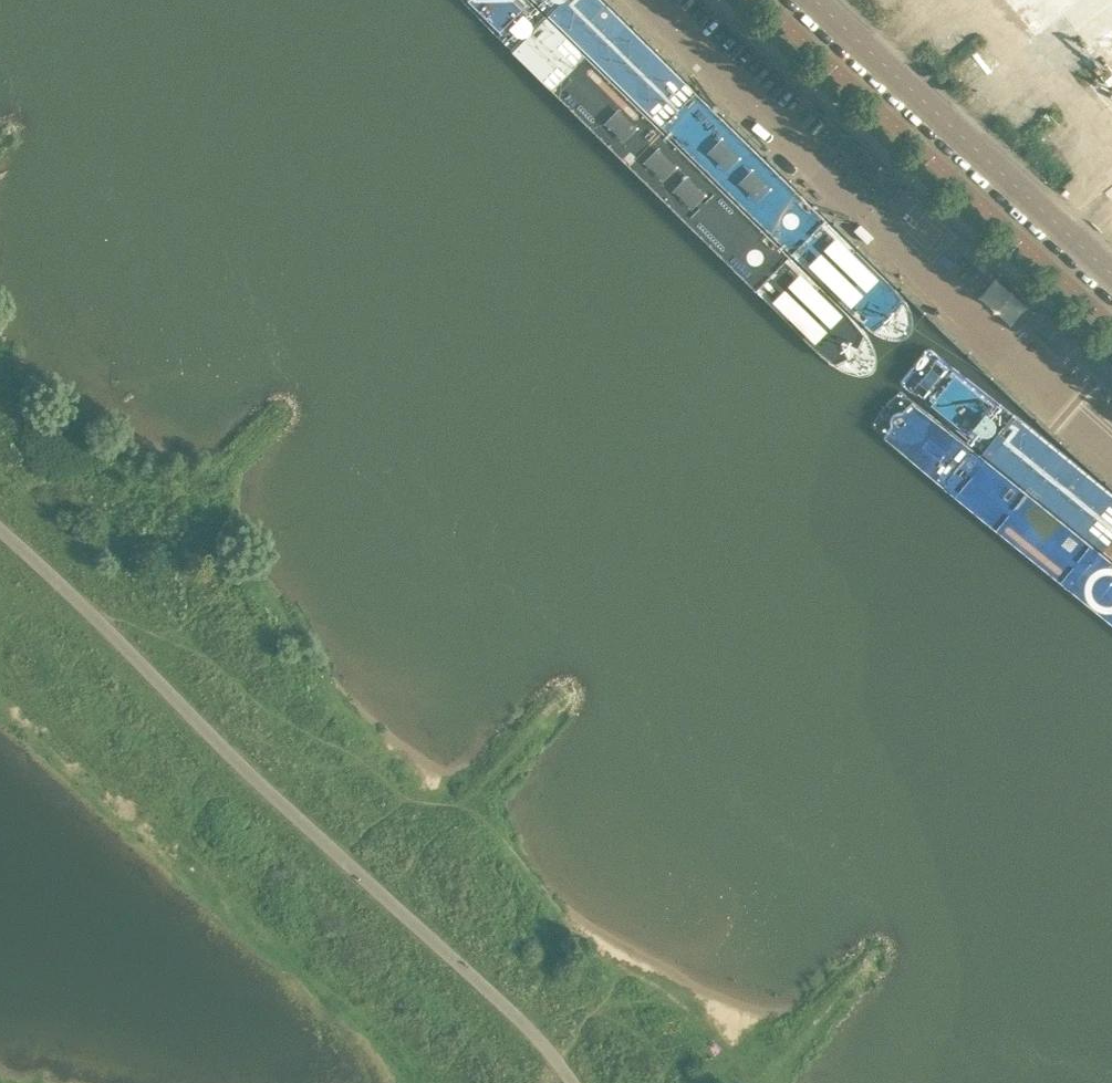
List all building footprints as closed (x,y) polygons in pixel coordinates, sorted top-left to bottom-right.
[(1032,41),(1060,22),(1099,77),(1098,83),(1111,102),(1111,0),(1004,0),(1032,41)] [(1105,333),(1093,346),(1111,363),(1111,339),(1105,333)]
